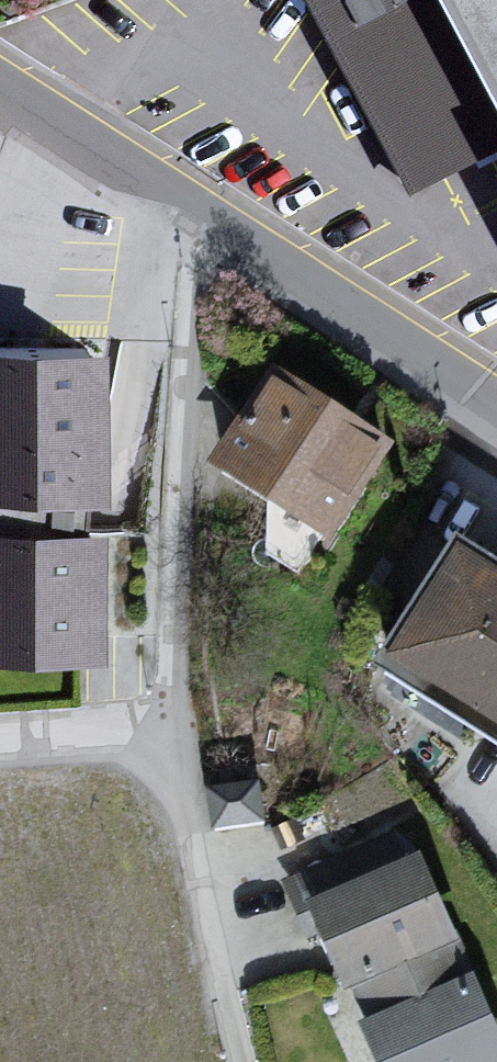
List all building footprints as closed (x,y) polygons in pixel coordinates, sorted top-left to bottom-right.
[(405,203),(496,156),(496,115),(437,0),(300,0),(405,203)] [(496,115),(496,0),(437,0),(496,115)] [(0,352),(0,662),(105,663),(104,531),(87,532),(86,516),(86,501),(104,501),(104,381),(104,354),(0,352)] [(281,375),(217,472),(277,513),(325,543),(334,549),(398,452),(281,375)] [(302,580),(325,543),(277,513),(254,550),(302,580)] [(472,558),(390,682),(496,747),(496,574),(472,558)] [(263,790),(213,796),(218,835),(268,828),(263,790)] [(397,830),(286,881),(303,918),(312,913),(413,867),(397,830)] [(312,913),(380,1061),(496,1061),(496,1023),(423,863),(413,867),(312,913)]
